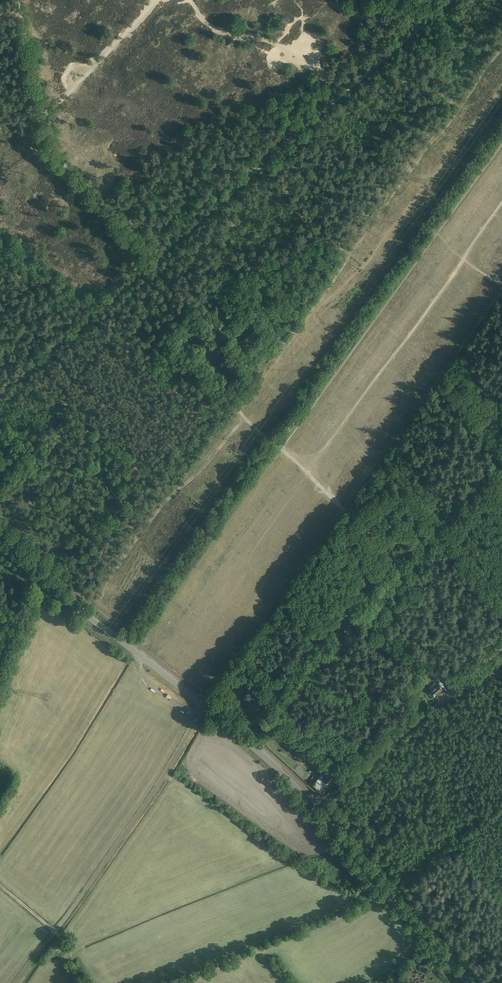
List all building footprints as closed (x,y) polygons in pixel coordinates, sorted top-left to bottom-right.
[(435,681),(438,678),(433,672),(430,674),(435,681)] [(235,682),(233,685),(230,689),(239,695),(244,689),(235,682)] [(438,684),(432,690),(431,691),(435,695),(436,695),(435,695),(442,689),(438,684)] [(247,692),(245,695),(242,699),(257,710),(262,704),(247,692)] [(316,781),(313,785),(319,790),(326,782),(328,784),(335,775),(332,772),(324,781),(323,780),(320,783),(317,780),(316,781)]
